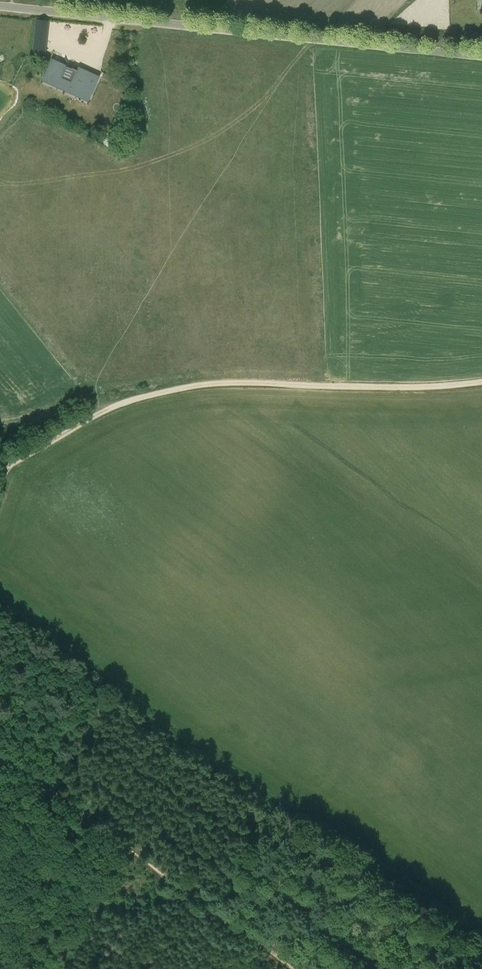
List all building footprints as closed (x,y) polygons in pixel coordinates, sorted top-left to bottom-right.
[(36,19),(33,51),(45,53),(49,21),(36,19)] [(96,79),(77,70),(72,68),(72,69),(66,66),(65,69),(52,63),(47,76),(63,84),(62,86),(71,91),(72,88),(88,95),(96,79)] [(104,73),(102,77),(118,84),(120,80),(104,73)]
